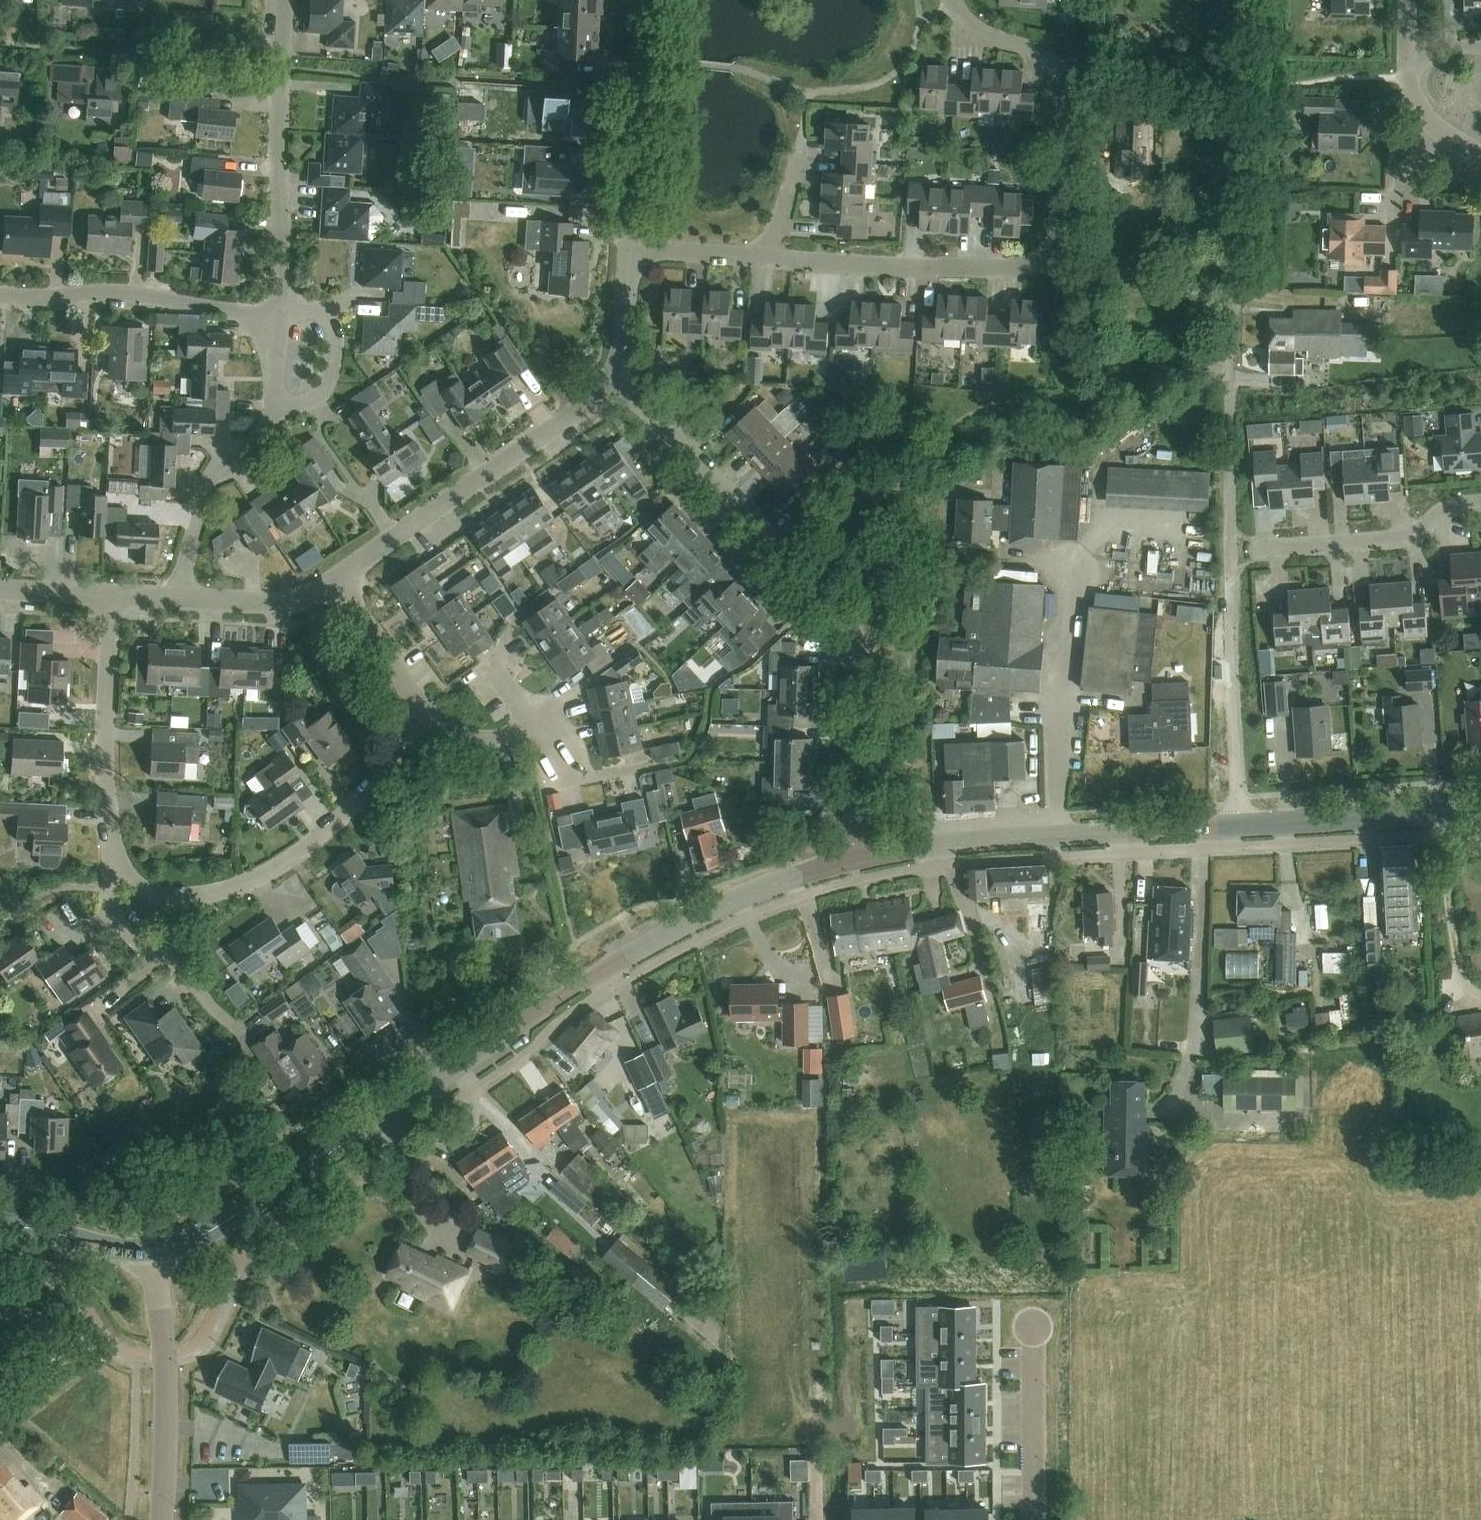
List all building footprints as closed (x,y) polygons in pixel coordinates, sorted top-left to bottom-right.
[(304,32),(327,34),(326,47),(353,49),(355,23),(342,22),(344,0),(306,0),(304,32)] [(384,34),(421,36),(423,8),(423,0),(386,0),(384,34)] [(423,8),(462,10),(463,3),(463,0),(423,0),(423,8)] [(462,10),(462,11),(477,12),(477,4),(501,5),(502,0),(463,0),(463,3),(462,10)] [(547,3),(559,3),(557,27),(597,29),(598,14),(601,14),(602,0),(547,0),(547,3)] [(1371,0),(1328,0),(1327,18),(1357,18),(1357,13),(1371,14),(1371,0)] [(1464,11),(1480,12),(1480,0),(1465,0),(1464,11)] [(597,29),(557,27),(556,50),(544,49),(543,68),(568,69),(569,57),(599,59),(600,44),(596,44),(597,29)] [(460,35),(458,48),(470,49),(471,36),(460,35)] [(371,60),(381,60),(382,41),(372,41),(371,60)] [(497,43),(496,67),(511,68),(512,44),(497,43)] [(430,62),(431,49),(421,48),(419,61),(430,62)] [(399,64),(387,62),(386,72),(398,73),(399,64)] [(57,101),(71,102),(86,103),(85,121),(109,123),(110,99),(118,100),(120,76),(95,74),(95,82),(93,81),(94,65),(50,63),(49,80),(58,81),(57,101)] [(959,115),(961,85),(948,85),(949,67),(924,66),(923,76),(920,76),(919,89),(923,89),(921,108),(946,109),(946,114),(959,115)] [(18,69),(0,68),(0,105),(16,106),(18,69)] [(996,112),(999,70),(974,69),(973,86),(961,85),(959,115),(972,115),(973,111),(996,112)] [(999,70),(996,112),(1020,113),(1020,118),(1034,119),(1036,90),(1023,89),(1024,72),(999,70)] [(361,83),(360,97),(334,95),(331,133),(364,136),(370,136),(372,110),(385,111),(387,85),(361,83)] [(484,90),(460,89),(457,133),(481,134),(484,90)] [(595,136),(596,105),(579,104),(579,92),(528,89),(526,121),(542,122),(542,129),(564,130),(567,130),(568,127),(575,127),(575,135),(595,136)] [(167,119),(179,120),(197,122),(195,136),(232,140),(235,112),(210,110),(212,97),(170,93),(167,119)] [(1306,112),(1319,125),(1313,130),(1313,149),(1358,150),(1358,128),(1368,129),(1368,112),(1335,111),(1335,99),(1306,98),(1305,112),(1306,112)] [(1152,147),(1153,118),(1119,117),(1116,175),(1149,177),(1150,157),(1147,157),(1148,147),(1152,147)] [(843,161),(872,163),(873,149),(869,149),(870,125),(859,124),(860,120),(847,120),(846,123),(828,122),(827,147),(844,149),(843,161)] [(437,127),(422,126),(421,138),(436,139),(437,127)] [(364,136),(331,133),(326,133),(323,171),(361,174),(364,136)] [(114,136),(112,165),(127,166),(129,137),(114,136)] [(586,167),(570,166),(571,147),(527,145),(525,166),(537,166),(535,192),(568,194),(569,190),(571,190),(588,191),(590,167),(586,167)] [(451,147),(435,147),(435,179),(451,179),(451,147)] [(989,152),(988,170),(1001,171),(1002,153),(989,152)] [(237,200),(240,174),(216,171),(217,159),(193,157),(190,182),(203,183),(202,197),(237,200)] [(872,163),(843,161),(843,173),(825,172),(824,197),(865,200),(867,176),(872,176),(872,163)] [(309,162),(308,186),(323,187),(331,187),(331,186),(344,187),(344,176),(319,175),(320,163),(309,162)] [(71,178),(56,178),(56,189),(70,190),(71,178)] [(946,232),(948,190),(924,188),(924,183),(910,182),(909,212),(922,213),(921,230),(946,232)] [(984,216),(985,187),(972,186),(972,191),(948,190),(946,232),(970,233),(971,216),(984,216)] [(320,238),(371,241),(374,203),(350,202),(350,188),(331,187),(323,187),(320,238)] [(985,187),(984,216),(996,217),(995,235),(1021,236),(1021,224),(1033,224),(1035,200),(1023,199),(1023,194),(999,193),(999,188),(985,187)] [(865,200),(824,197),(822,222),(840,223),(839,236),(868,238),(869,224),(864,223),(865,200)] [(146,228),(148,202),(122,201),(121,218),(89,216),(87,249),(129,252),(130,227),(146,228)] [(67,235),(69,207),(41,205),(41,220),(5,218),(3,251),(33,253),(32,255),(48,256),(50,234),(67,235)] [(1472,249),(1473,215),(1447,214),(1447,212),(1422,211),(1422,225),(1405,225),(1404,257),(1431,258),(1431,248),(1472,249)] [(228,218),(197,214),(194,238),(206,239),(205,254),(240,257),(243,232),(227,230),(228,218)] [(1345,259),(1345,263),(1363,264),(1363,254),(1386,255),(1387,226),(1358,225),(1358,216),(1330,215),(1330,231),(1324,230),(1323,247),(1329,247),(1329,259),(1345,259)] [(885,220),(887,240),(908,239),(907,218),(885,220)] [(586,295),(587,274),(585,274),(586,243),(570,242),(571,224),(543,223),(541,249),(552,249),(550,293),(586,295)] [(161,271),(163,242),(150,242),(148,270),(161,271)] [(400,288),(402,250),(364,248),(362,286),(400,288)] [(240,257),(205,254),(203,269),(191,268),(190,279),(238,283),(240,257)] [(1364,292),(1364,293),(1398,294),(1398,269),(1381,268),(1381,276),(1365,276),(1364,292)] [(425,282),(403,280),(403,291),(392,291),(392,302),(424,304),(425,282)] [(704,338),(705,333),(704,333),(706,311),(705,311),(692,310),(693,290),(667,289),(667,299),(663,299),(663,312),(666,312),(665,331),(690,332),(689,337),(704,338)] [(706,291),(705,311),(706,311),(704,333),(705,333),(728,334),(728,339),(742,340),(744,311),(731,310),(732,293),(706,291)] [(961,338),(964,297),(939,295),(938,313),(925,312),(923,341),(937,342),(938,337),(961,338)] [(964,297),(961,338),(985,340),(985,345),(998,345),(1000,316),(988,316),(989,298),(964,297)] [(1000,316),(998,345),(1012,346),(1012,342),(1037,343),(1038,325),(1041,325),(1042,312),(1038,312),(1039,301),(1014,300),(1012,317),(1000,316)] [(851,344),(875,345),(878,303),(853,302),(852,319),(839,318),(837,348),(851,348),(851,344)] [(414,334),(416,305),(389,303),(388,316),(364,315),(361,354),(400,356),(401,333),(414,334)] [(790,346),(792,304),(767,303),(766,320),(753,320),(751,349),(766,350),(766,345),(790,346)] [(903,305),(878,303),(875,345),(899,347),(899,351),(913,352),(915,323),(901,322),(903,305)] [(792,304),(790,346),(813,347),(813,352),(827,353),(829,324),(816,323),(817,306),(792,304)] [(1367,356),(1368,350),(1383,352),(1384,341),(1368,340),(1368,323),(1341,323),(1341,312),(1295,311),(1295,319),(1271,319),(1271,349),(1296,349),(1308,349),(1309,357),(1341,358),(1341,355),(1367,356)] [(217,356),(217,357),(227,357),(228,334),(211,333),(212,319),(179,318),(178,339),(186,339),(186,355),(193,356),(193,355),(217,356)] [(144,380),(144,365),(146,331),(103,328),(102,351),(112,351),(111,378),(144,380)] [(477,407),(478,407),(496,394),(506,407),(518,398),(509,385),(511,384),(507,378),(518,370),(527,364),(506,334),(492,344),(495,348),(482,357),(490,369),(464,388),(463,388),(477,407)] [(4,356),(2,393),(30,394),(31,378),(47,379),(49,348),(21,346),(20,357),(4,356)] [(49,348),(47,379),(63,380),(62,396),(85,398),(87,374),(75,373),(76,349),(49,348)] [(1295,357),(1296,349),(1271,349),(1270,373),(1269,373),(1269,374),(1293,375),(1293,390),(1305,390),(1305,386),(1333,385),(1333,377),(1350,376),(1350,379),(1357,379),(1357,383),(1368,382),(1368,360),(1304,361),(1304,358),(1295,357)] [(193,355),(193,356),(191,396),(178,395),(177,402),(185,402),(185,408),(201,409),(201,410),(214,411),(214,410),(227,410),(228,389),(215,388),(217,357),(217,356),(193,355)] [(834,360),(832,390),(847,391),(848,361),(834,360)] [(983,367),(982,381),(996,382),(996,367),(983,367)] [(933,372),(932,383),(944,384),(945,374),(933,372)] [(539,375),(530,381),(545,402),(553,396),(539,375)] [(463,388),(464,388),(458,379),(445,388),(440,380),(423,392),(439,415),(450,407),(464,426),(482,413),(478,407),(477,407),(463,388)] [(154,395),(171,396),(171,382),(154,381),(154,395)] [(390,438),(390,437),(372,410),(384,402),(372,385),(350,400),(357,411),(347,417),(370,451),(370,452),(390,438)] [(423,405),(415,410),(420,418),(428,413),(423,405)] [(174,444),(188,444),(189,433),(214,434),(214,419),(227,419),(227,410),(214,410),(214,411),(201,410),(201,409),(185,408),(173,407),(172,432),(162,431),(161,444),(161,445),(174,445),(174,444)] [(742,449),(771,423),(756,407),(727,433),(742,449)] [(1480,468),(1480,440),(1476,440),(1474,412),(1446,414),(1448,436),(1438,437),(1439,455),(1443,454),(1444,470),(1480,468)] [(418,421),(436,448),(449,440),(430,413),(418,421)] [(445,419),(456,437),(464,433),(452,414),(445,419)] [(1404,416),(1405,435),(1424,434),(1423,414),(1404,416)] [(1322,419),(1312,420),(1313,433),(1323,432),(1322,419)] [(771,423),(742,449),(756,465),(785,438),(771,423)] [(1259,424),(1248,425),(1249,438),(1260,437),(1259,424)] [(69,430),(40,429),(40,446),(68,447),(69,430)] [(370,452),(370,451),(363,455),(376,475),(396,462),(403,472),(425,457),(414,440),(406,445),(398,432),(390,437),(390,438),(370,452)] [(626,435),(614,443),(622,455),(635,447),(626,435)] [(316,503),(315,503),(317,507),(337,493),(323,473),(333,466),(318,444),(313,436),(295,448),(300,456),(305,464),(293,472),(302,483),(316,503)] [(785,438),(756,465),(771,480),(799,454),(785,438)] [(592,455),(615,487),(625,479),(638,498),(648,491),(622,455),(614,443),(612,441),(592,455)] [(161,445),(161,444),(151,443),(149,485),(140,484),(139,497),(166,499),(166,486),(173,486),(175,452),(188,453),(188,444),(174,444),(174,445),(161,445)] [(842,446),(832,455),(840,464),(850,455),(842,446)] [(1365,449),(1365,460),(1369,501),(1391,499),(1389,478),(1401,477),(1399,447),(1365,449)] [(1369,501),(1365,460),(1353,461),(1352,450),(1331,452),(1333,482),(1345,481),(1346,502),(1369,501)] [(1293,506),(1290,466),(1277,467),(1276,451),(1255,452),(1257,488),(1269,487),(1271,508),(1293,506)] [(1290,466),(1293,506),(1315,505),(1313,484),(1325,483),(1323,452),(1301,454),(1302,465),(1290,466)] [(799,454),(771,480),(786,496),(814,470),(799,454)] [(615,487),(592,455),(572,470),(606,520),(616,513),(603,495),(615,487)] [(1083,464),(1064,463),(1016,460),(1013,505),(992,503),(992,499),(960,497),(958,538),(990,540),(991,528),(1012,530),(1011,541),(1039,543),(1040,536),(1079,538),(1083,464)] [(1210,499),(1211,473),(1109,467),(1107,493),(1210,499)] [(606,520),(572,470),(550,485),(572,517),(584,508),(597,526),(606,520)] [(410,473),(394,491),(407,502),(423,484),(410,473)] [(302,483),(274,502),(267,491),(249,503),(252,507),(251,507),(263,526),(264,525),(275,518),(281,526),(315,503),(316,503),(302,483)] [(104,534),(105,507),(104,507),(105,495),(90,494),(91,485),(70,484),(69,511),(80,512),(79,536),(102,537),(103,534),(104,534)] [(45,496),(19,494),(16,536),(30,537),(30,540),(31,543),(44,544),(46,541),(46,538),(48,538),(49,512),(62,513),(63,487),(46,486),(45,496)] [(513,502),(547,551),(549,550),(557,544),(544,526),(555,518),(534,487),(513,502)] [(547,551),(513,502),(492,516),(514,547),(525,539),(538,558),(547,551)] [(647,563),(692,521),(674,503),(646,529),(656,540),(640,555),(647,563)] [(105,507),(104,534),(116,535),(116,546),(137,547),(136,563),(152,564),(153,547),(157,547),(158,524),(126,522),(127,509),(105,507)] [(263,526),(251,507),(239,515),(234,508),(217,520),(232,542),(242,534),(256,554),(275,541),(264,525),(263,526)] [(616,513),(606,520),(611,527),(621,520),(616,513)] [(514,547),(492,516),(471,531),(506,581),(516,573),(503,555),(514,547)] [(606,520),(597,526),(603,534),(612,528),(611,527),(606,520)] [(680,566),(709,540),(692,521),(647,563),(656,572),(672,556),(680,566)] [(690,606),(711,586),(704,579),(726,558),(709,540),(680,566),(690,576),(674,592),(682,600),(683,599),(690,606)] [(557,544),(549,550),(556,561),(565,555),(557,544)] [(612,550),(601,559),(614,573),(624,564),(612,550)] [(406,605),(438,582),(431,572),(449,559),(443,551),(393,586),(406,605)] [(1479,598),(1476,553),(1452,555),(1454,579),(1441,580),(1443,617),(1466,615),(1465,599),(1479,598)] [(540,572),(551,587),(565,577),(554,562),(540,572)] [(588,562),(557,583),(564,594),(595,572),(588,562)] [(1159,599),(1201,596),(1199,570),(1157,572),(1159,599)] [(438,582),(406,605),(419,624),(429,617),(452,601),(451,600),(461,594),(462,595),(479,582),(472,573),(445,592),(438,582)] [(638,578),(625,591),(639,606),(653,593),(638,578)] [(964,602),(969,607),(964,610),(963,624),(968,629),(967,639),(963,638),(962,637),(957,636),(955,638),(941,637),(938,683),(939,683),(942,688),(974,690),(971,723),(1012,722),(1010,688),(1041,691),(1044,645),(1041,645),(1045,584),(970,579),(970,584),(966,588),(964,602)] [(725,624),(753,599),(736,581),(720,596),(711,586),(690,606),(691,607),(693,605),(707,620),(715,613),(725,624)] [(1391,583),(1394,625),(1405,624),(1409,637),(1428,635),(1426,608),(1414,609),(1412,581),(1391,583)] [(1394,625),(1391,583),(1370,585),(1372,612),(1361,613),(1363,646),(1382,645),(1384,626),(1394,625)] [(521,587),(511,593),(519,604),(529,598),(521,587)] [(1332,615),(1330,588),(1309,589),(1312,632),(1313,650),(1352,647),(1348,606),(1347,606),(1348,614),(1332,615)] [(1312,632),(1309,589),(1288,591),(1290,618),(1274,619),(1277,651),(1293,650),(1293,646),(1299,645),(1302,632),(1312,632)] [(517,610),(505,592),(494,599),(507,617),(517,610)] [(474,613),(462,595),(461,594),(451,600),(452,601),(429,617),(442,635),(474,613)] [(537,641),(570,618),(557,598),(524,621),(537,641)] [(725,624),(718,631),(734,648),(731,651),(743,664),(772,637),(761,625),(770,616),(753,599),(725,624)] [(1151,680),(1158,612),(1090,605),(1082,686),(1131,691),(1133,678),(1151,680)] [(608,607),(598,614),(604,623),(615,616),(608,607)] [(474,613),(442,635),(456,655),(466,648),(488,633),(474,613)] [(550,659),(584,637),(604,623),(598,614),(577,628),(570,618),(537,641),(550,659)] [(495,642),(488,633),(466,648),(473,658),(495,642)] [(601,641),(591,648),(584,637),(550,659),(563,679),(587,663),(594,673),(614,659),(601,641)] [(8,677),(10,639),(0,638),(0,677),(8,677)] [(782,641),(782,652),(797,652),(797,641),(782,641)] [(68,680),(69,662),(50,661),(51,645),(22,643),(21,669),(30,669),(29,701),(64,703),(65,680),(68,680)] [(172,682),(174,647),(148,646),(147,664),(136,663),(135,692),(156,693),(157,681),(172,682)] [(207,696),(209,667),(199,666),(200,648),(174,647),(172,682),(188,683),(187,695),(207,696)] [(638,647),(614,664),(622,675),(646,659),(638,647)] [(244,686),(246,651),(220,650),(219,667),(209,667),(207,696),(229,697),(230,685),(244,686)] [(246,651),(244,686),(258,687),(257,699),(269,699),(280,700),(281,671),(272,670),(273,652),(246,651)] [(780,689),(818,689),(819,665),(797,664),(797,652),(782,652),(770,651),(770,673),(780,674),(780,689)] [(682,684),(694,674),(685,664),(673,674),(682,684)] [(1408,691),(1432,689),(1431,669),(1407,671),(1408,691)] [(594,712),(634,703),(629,680),(589,689),(594,712)] [(1288,713),(1286,681),(1266,683),(1268,715),(1288,713)] [(663,686),(660,691),(665,696),(670,694),(670,686),(663,686)] [(769,725),(795,725),(795,713),(818,713),(818,689),(780,689),(779,703),(769,703),(769,725)] [(1390,748),(1423,746),(1419,704),(1401,705),(1401,695),(1384,697),(1386,714),(1387,714),(1390,748)] [(634,703),(594,712),(599,734),(638,726),(636,714),(651,710),(649,699),(634,703)] [(1132,751),(1192,748),(1190,699),(1172,700),(1172,712),(1130,714),(1132,751)] [(1466,701),(1467,714),(1462,715),(1463,727),(1468,727),(1469,742),(1480,742),(1480,700),(1466,701)] [(1015,711),(1025,711),(1024,702),(1015,703),(1015,711)] [(1298,755),(1331,753),(1328,706),(1295,708),(1298,755)] [(325,765),(353,745),(329,711),(309,725),(301,714),(282,728),(296,747),(306,739),(325,765)] [(129,712),(128,722),(143,724),(144,714),(129,712)] [(208,713),(207,726),(220,727),(221,714),(208,713)] [(279,729),(279,717),(267,717),(267,729),(279,729)] [(774,762),(812,762),(813,738),(791,737),(791,726),(795,726),(795,725),(769,725),(764,725),(764,746),(775,747),(774,762)] [(638,726),(599,734),(604,758),(643,749),(638,726)] [(265,734),(277,751),(288,744),(279,729),(277,731),(276,729),(272,729),(265,734)] [(196,763),(198,733),(169,731),(168,743),(150,742),(148,776),(182,778),(183,763),(196,763)] [(61,776),(63,742),(13,739),(11,774),(61,776)] [(996,781),(1028,779),(1026,739),(945,744),(947,781),(943,781),(945,812),(998,809),(996,781)] [(653,760),(681,754),(678,742),(651,748),(653,760)] [(274,782),(248,801),(243,804),(242,811),(246,816),(252,817),(257,814),(267,828),(281,818),(283,819),(303,805),(288,784),(300,775),(284,753),(263,768),(274,782)] [(812,762),(774,762),(774,777),(763,776),(762,798),(789,799),(790,787),(812,787),(812,762)] [(479,788),(493,786),(492,774),(477,776),(479,788)] [(547,794),(551,809),(563,807),(560,792),(547,794)] [(713,869),(722,867),(714,833),(725,830),(715,792),(694,797),(699,819),(686,822),(697,871),(713,867),(713,869)] [(204,823),(205,796),(176,794),(175,807),(155,806),(153,839),(188,840),(189,822),(204,823)] [(234,795),(214,795),(214,808),(234,809),(234,795)] [(610,815),(618,853),(642,848),(637,826),(650,824),(644,798),(622,803),(624,812),(610,815)] [(649,806),(653,823),(668,819),(664,803),(649,806)] [(512,876),(518,875),(513,837),(508,837),(504,806),(455,813),(467,900),(472,900),(478,938),(520,932),(512,876)] [(33,840),(32,853),(40,853),(40,863),(43,866),(55,867),(58,864),(59,854),(66,855),(68,824),(47,823),(48,810),(18,809),(17,839),(33,840)] [(565,850),(592,844),(595,858),(618,853),(610,815),(596,819),(594,809),(573,814),(574,823),(559,826),(565,850)] [(721,850),(730,875),(748,869),(740,844),(721,850)] [(1384,931),(1419,930),(1415,844),(1380,845),(1384,931)] [(333,869),(340,879),(335,883),(333,890),(337,895),(344,896),(349,892),(357,903),(372,892),(388,915),(398,909),(393,864),(367,866),(358,852),(333,869)] [(1050,894),(1048,865),(966,869),(967,895),(990,901),(989,894),(997,893),(998,897),(1050,894)] [(1190,936),(1194,937),(1195,910),(1190,910),(1191,886),(1156,885),(1154,919),(1151,919),(1149,957),(1189,959),(1190,936)] [(1292,910),(1281,910),(1282,891),(1239,890),(1239,923),(1277,924),(1276,983),(1297,983),(1297,932),(1292,932),(1292,910)] [(1112,931),(1115,931),(1113,892),(1085,893),(1087,932),(1099,931),(1100,942),(1113,941),(1112,931)] [(416,928),(442,917),(432,894),(406,905),(416,928)] [(940,938),(963,932),(958,912),(913,924),(908,897),(867,904),(868,909),(831,914),(836,953),(873,947),(873,952),(918,946),(926,977),(948,971),(940,938)] [(78,929),(87,923),(73,904),(64,909),(78,929)] [(375,949),(402,945),(397,913),(392,913),(394,922),(383,924),(384,927),(372,929),(375,949)] [(288,965),(310,949),(294,926),(283,934),(272,918),(232,946),(251,973),(279,954),(288,965)] [(320,930),(334,950),(344,944),(330,923),(320,930)] [(1382,963),(1381,925),(1362,926),(1364,964),(1382,963)] [(1248,928),(1215,928),(1215,947),(1239,947),(1239,945),(1248,945),(1248,928)] [(39,958),(21,933),(0,948),(0,973),(6,982),(39,958)] [(342,954),(352,967),(365,987),(346,1000),(369,1033),(398,1013),(385,994),(397,985),(364,938),(342,954)] [(63,1004),(76,994),(77,996),(103,977),(86,953),(77,959),(73,954),(70,957),(62,947),(35,966),(49,985),(50,985),(63,1004)] [(1111,955),(1088,956),(1089,970),(1112,969),(1111,955)] [(1148,995),(1149,961),(1133,961),(1132,994),(1148,995)] [(1056,1000),(1055,971),(1039,972),(1040,1001),(1056,1000)] [(948,1009),(987,999),(981,975),(942,985),(948,1009)] [(286,990),(294,1000),(306,992),(298,982),(286,990)] [(786,1043),(808,1043),(807,1003),(785,1003),(785,1006),(779,1007),(779,985),(733,986),(733,1018),(779,1018),(785,1023),(786,1043)] [(848,990),(827,994),(835,1036),(855,1033),(848,990)] [(283,992),(262,1008),(271,1022),(293,1006),(283,992)] [(647,1007),(664,1044),(692,1031),(694,1036),(708,1030),(698,1008),(683,1015),(673,995),(647,1007)] [(183,1063),(202,1049),(172,1008),(156,1019),(145,1003),(125,1018),(156,1062),(174,1050),(183,1063)] [(599,1056),(618,1032),(595,1010),(578,1030),(573,1025),(557,1042),(587,1070),(599,1056)] [(1306,1010),(1287,1013),(1289,1029),(1309,1025),(1306,1010)] [(1315,1013),(1318,1035),(1333,1032),(1330,1011),(1315,1013)] [(1459,1016),(1464,1055),(1480,1053),(1480,1013),(1459,1016)] [(93,1086),(120,1067),(102,1042),(104,1041),(85,1014),(66,1027),(80,1046),(70,1053),(93,1086)] [(1251,1015),(1213,1019),(1217,1055),(1256,1051),(1251,1015)] [(40,1051),(55,1041),(48,1031),(40,1036),(41,1039),(35,1043),(40,1051)] [(284,1091),(298,1082),(302,1089),(331,1068),(307,1034),(286,1049),(274,1032),(253,1047),(270,1070),(284,1091)] [(27,1046),(26,1065),(36,1066),(43,1060),(32,1044),(27,1046)] [(644,1051),(658,1081),(659,1080),(661,1085),(664,1092),(671,1089),(668,1082),(671,1081),(668,1076),(674,1074),(660,1044),(644,1051)] [(804,1048),(803,1072),(823,1073),(823,1048),(804,1048)] [(639,1088),(644,1086),(655,1108),(667,1102),(656,1080),(644,1055),(627,1062),(639,1088)] [(1296,1107),(1296,1076),(1224,1075),(1224,1107),(1296,1107)] [(576,1093),(620,1146),(626,1141),(627,1133),(621,1126),(624,1124),(603,1098),(607,1094),(594,1078),(576,1093)] [(1147,1173),(1148,1121),(1142,1121),(1143,1080),(1113,1079),(1113,1103),(1107,1103),(1106,1172),(1147,1173)] [(19,1104),(18,1128),(17,1132),(32,1133),(32,1135),(37,1136),(36,1148),(67,1150),(69,1117),(44,1115),(45,1100),(36,1099),(36,1091),(20,1090),(19,1104)] [(566,1090),(544,1105),(559,1128),(575,1152),(591,1141),(580,1125),(586,1120),(581,1113),(566,1090)] [(19,1104),(6,1104),(5,1113),(0,1113),(0,1158),(4,1159),(6,1128),(18,1128),(19,1104)] [(550,1134),(559,1128),(544,1105),(521,1120),(540,1148),(553,1139),(550,1134)] [(601,1129),(591,1137),(609,1158),(619,1149),(601,1129)] [(520,1155),(504,1132),(480,1148),(481,1148),(498,1170),(505,1180),(527,1164),(520,1155)] [(505,1182),(504,1180),(505,1180),(498,1170),(481,1148),(480,1148),(459,1162),(475,1186),(476,1185),(487,1201),(506,1187),(512,1196),(520,1190),(518,1189),(514,1193),(506,1182),(505,1182)] [(602,1175),(580,1153),(561,1172),(583,1194),(602,1175)] [(709,1180),(711,1194),(723,1192),(721,1178),(709,1180)] [(556,1225),(547,1238),(573,1258),(582,1245),(556,1225)] [(507,1271),(518,1248),(478,1229),(467,1252),(507,1271)] [(664,1308),(680,1289),(619,1238),(603,1257),(664,1308)] [(451,1309),(470,1271),(438,1256),(436,1260),(403,1244),(388,1275),(405,1282),(403,1286),(451,1309)] [(918,1307),(919,1334),(923,1334),(974,1333),(974,1307),(923,1307),(918,1307)] [(882,1325),(882,1333),(894,1333),(894,1325),(882,1325)] [(278,1370),(300,1380),(313,1351),(268,1330),(254,1359),(256,1360),(251,1371),(230,1361),(217,1390),(260,1410),(274,1382),(273,1381),(278,1370)] [(882,1333),(882,1341),(894,1341),(894,1333),(882,1333)] [(923,1334),(923,1359),(974,1359),(974,1333),(923,1334)] [(919,1359),(919,1384),(923,1384),(983,1384),(983,1383),(974,1383),(974,1359),(923,1359),(919,1359)] [(352,1362),(347,1374),(356,1378),(361,1366),(352,1362)] [(883,1376),(883,1385),(895,1384),(895,1376),(883,1376)] [(883,1385),(883,1393),(895,1393),(895,1384),(883,1385)] [(923,1384),(923,1385),(933,1385),(933,1410),(983,1410),(983,1384),(923,1384)] [(933,1410),(933,1435),(984,1435),(983,1410),(933,1410)] [(884,1427),(884,1435),(896,1435),(908,1436),(908,1427),(884,1427)] [(884,1435),(884,1443),(896,1443),(896,1435),(884,1435)] [(928,1435),(928,1462),(933,1462),(984,1462),(984,1435),(933,1435),(928,1435)] [(331,1442),(290,1443),(291,1464),(331,1463),(331,1442)] [(809,1459),(792,1460),(792,1481),(810,1481),(809,1459)] [(42,1501),(29,1484),(24,1488),(0,1460),(0,1514),(5,1519),(19,1519),(42,1501)] [(713,1461),(703,1461),(703,1471),(713,1471),(713,1461)] [(629,1479),(629,1467),(619,1468),(619,1480),(629,1479)] [(669,1479),(669,1467),(659,1467),(659,1479),(669,1479)] [(679,1479),(679,1467),(669,1467),(669,1479),(679,1479)] [(534,1469),(534,1481),(545,1481),(544,1468),(534,1469)] [(584,1468),(573,1468),(574,1480),(584,1480),(584,1468)] [(604,1480),(614,1480),(614,1468),(603,1468),(604,1480)] [(489,1481),(489,1469),(479,1470),(479,1482),(489,1481)] [(528,1469),(518,1469),(518,1481),(529,1481),(528,1469)] [(874,1469),(866,1470),(867,1482),(875,1481),(874,1469)] [(882,1469),(874,1469),(875,1481),(883,1481),(882,1469)] [(921,1469),(913,1470),(913,1482),(921,1482),(921,1469)] [(929,1469),(921,1469),(921,1482),(929,1481),(929,1469)] [(967,1469),(959,1469),(960,1481),(968,1481),(967,1469)] [(975,1469),(967,1469),(968,1481),(976,1481),(975,1469)] [(422,1470),(411,1471),(412,1483),(422,1483),(422,1470)] [(427,1470),(428,1482),(438,1482),(437,1470),(427,1470)] [(469,1470),(469,1482),(479,1482),(479,1470),(469,1470)] [(367,1472),(357,1472),(357,1484),(367,1484),(367,1472)] [(377,1472),(367,1472),(367,1484),(378,1484),(377,1472)] [(320,1517),(306,1517),(305,1484),(242,1485),(242,1519),(320,1519),(320,1517)] [(69,1519),(105,1519),(108,1516),(76,1491),(60,1513),(69,1519)] [(752,1501),(712,1502),(713,1519),(753,1519),(752,1501)] [(794,1501),(752,1501),(753,1519),(794,1519),(794,1501)] [(895,1510),(895,1519),(916,1519),(916,1509),(895,1510)] [(854,1511),(855,1519),(875,1519),(875,1510),(854,1511)] [(875,1510),(875,1519),(895,1519),(895,1510),(875,1510)] [(928,1511),(928,1519),(949,1519),(948,1510),(928,1511)] [(948,1510),(949,1519),(968,1519),(968,1510),(948,1510)] [(968,1510),(968,1519),(989,1519),(989,1510),(968,1510)]
